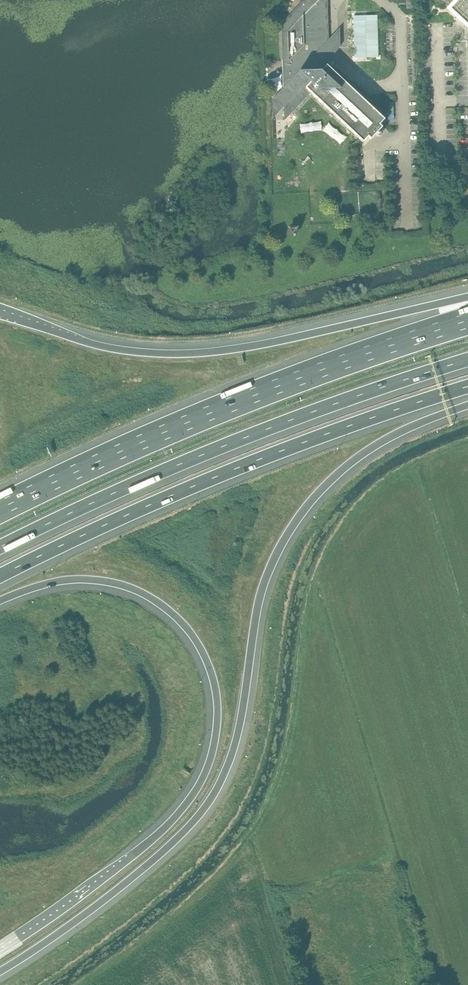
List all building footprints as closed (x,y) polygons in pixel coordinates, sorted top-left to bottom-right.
[(272,100),(273,118),(284,106),(284,121),(310,92),(363,142),(368,137),(371,139),(382,127),(380,125),(385,119),(328,66),(329,64),(329,59),(328,37),(327,0),(303,0),(286,18),(281,23),(283,88),(272,100)] [(467,28),(467,0),(458,0),(449,10),(464,25),(467,28)]
